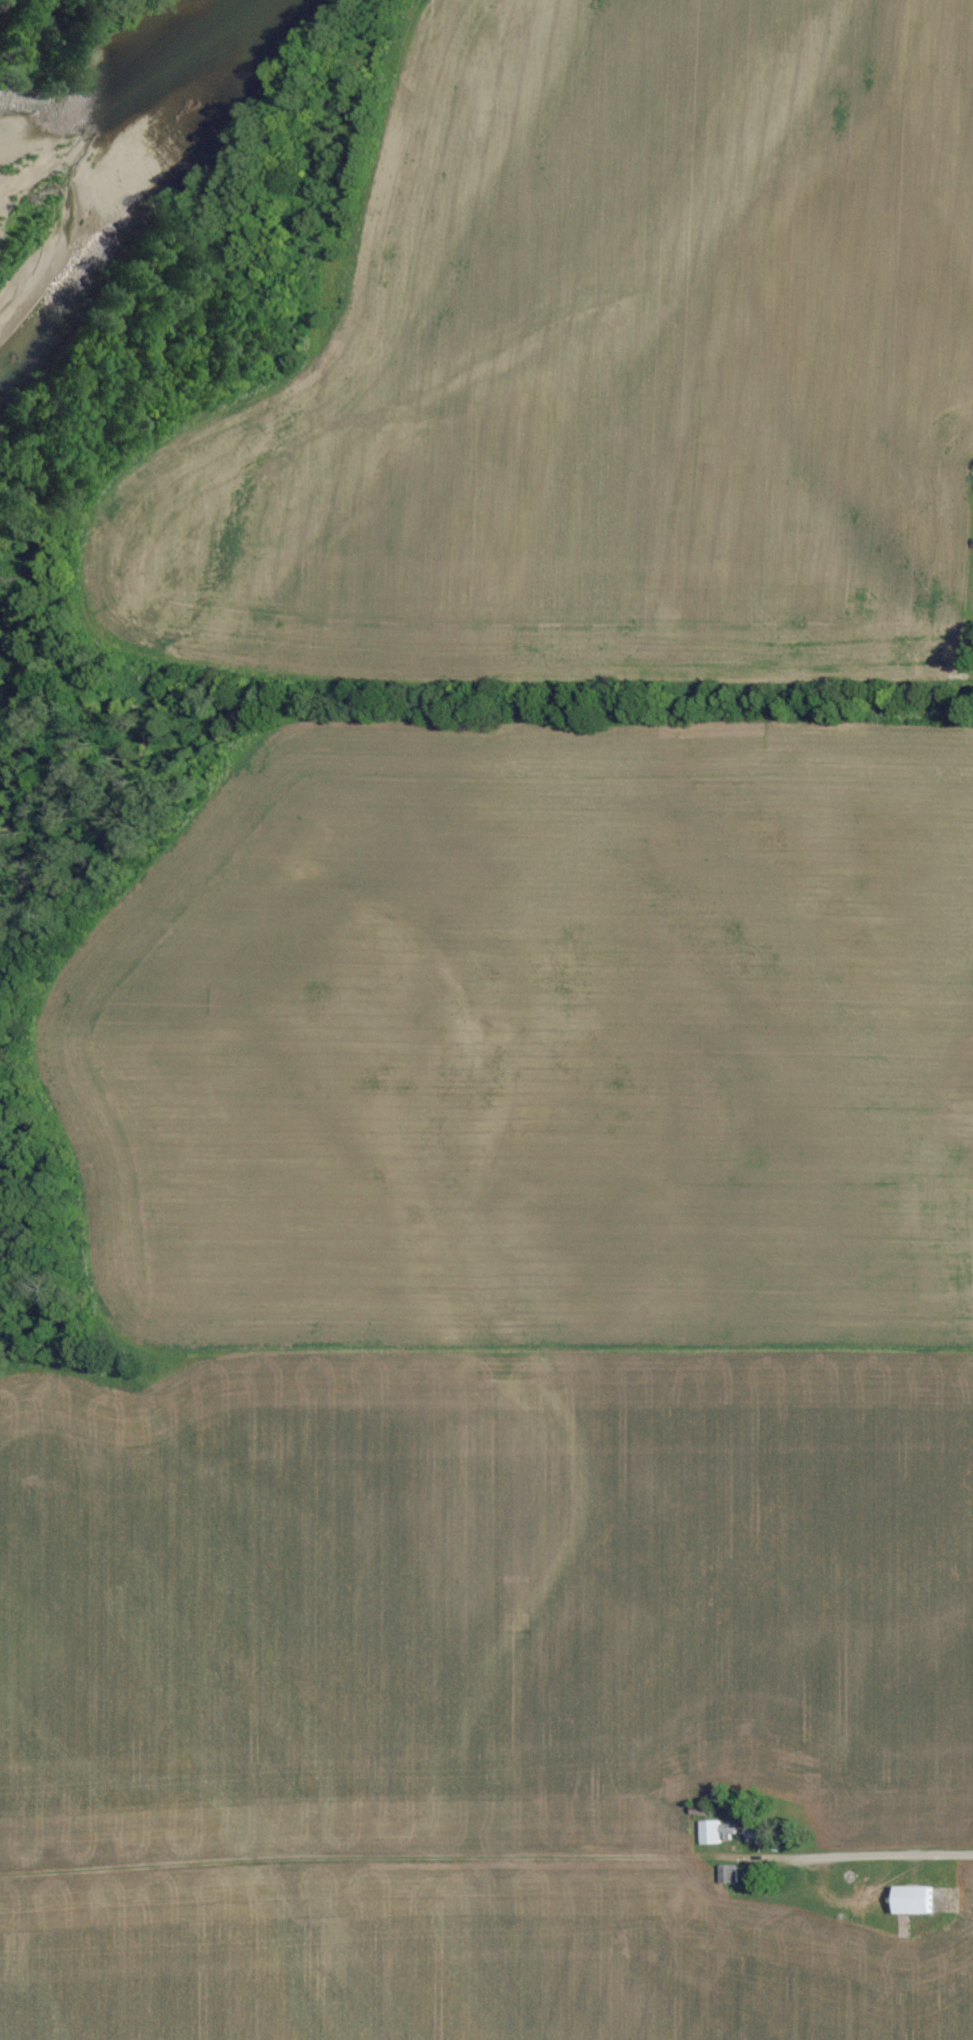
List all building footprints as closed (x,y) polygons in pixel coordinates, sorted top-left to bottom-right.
[(737,1824),(720,1824),(720,1840),(730,1840),(729,1832),(745,1831),(745,1844),(763,1843),(762,1819),(737,1820),(737,1824)] [(699,1845),(719,1844),(718,1820),(698,1821),(699,1845)] [(718,1883),(735,1882),(735,1865),(718,1865),(718,1883)] [(931,1914),(931,1886),(895,1886),(894,1913),(931,1914)]
